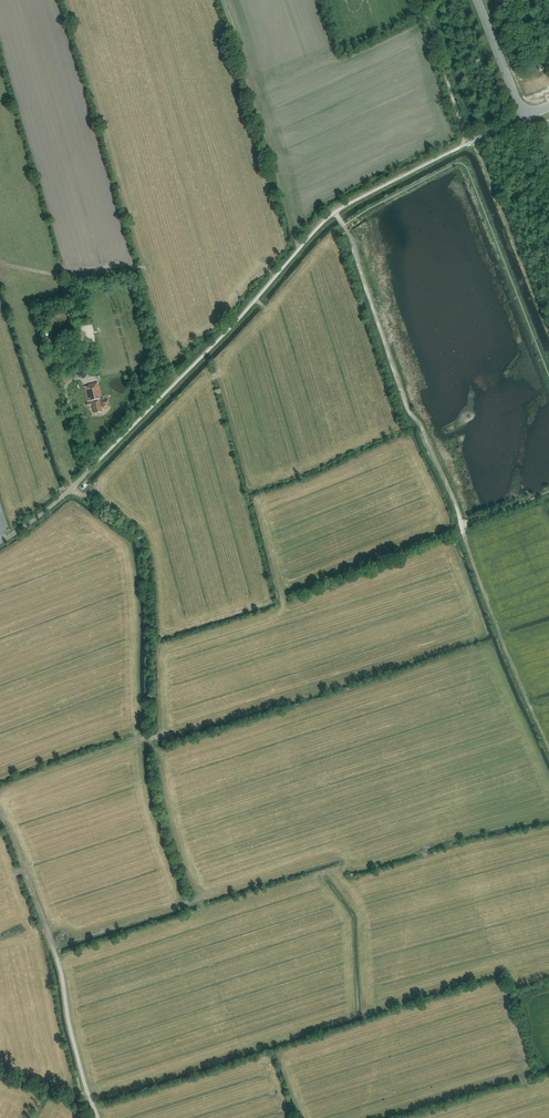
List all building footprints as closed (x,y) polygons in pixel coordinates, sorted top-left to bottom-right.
[(91,356),(89,347),(75,351),(78,360),(91,356)] [(88,386),(83,387),(87,401),(89,401),(89,402),(86,403),(87,406),(90,405),(92,404),(94,412),(102,410),(101,406),(102,405),(103,407),(108,406),(107,400),(102,401),(101,399),(102,398),(98,382),(88,385),(88,386)]
